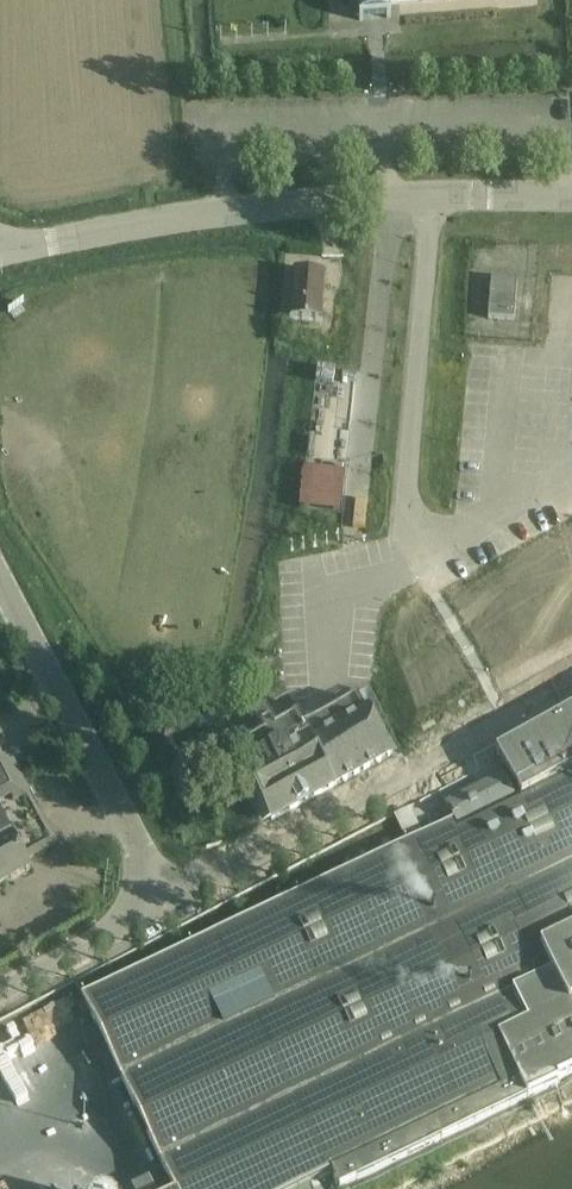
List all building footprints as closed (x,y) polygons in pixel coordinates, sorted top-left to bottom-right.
[(359,21),(374,20),(390,19),(389,5),(445,0),(357,0),(359,21)] [(323,323),(325,274),(292,272),(290,321),(323,323)] [(517,280),(491,278),(488,319),(514,321),(517,280)] [(304,731),(308,739),(335,786),(392,754),(369,714),(361,699),(304,731)] [(335,786),(308,739),(304,731),(292,711),(289,704),(265,718),(226,739),(208,707),(162,732),(184,773),(194,792),(224,776),(241,766),(249,781),(225,794),(231,805),(255,792),(271,821),(335,786)] [(334,1173),(342,1188),(561,1084),(559,1081),(571,1074),(571,709),(509,744),(497,750),(519,797),(515,799),(504,775),(445,802),(455,823),(83,996),(105,1043),(84,1054),(91,1067),(112,1057),(175,1188),(300,1188),(334,1173)] [(29,871),(24,862),(55,845),(1,747),(0,747),(0,887),(29,871)] [(0,1032),(0,1076),(3,1075),(16,1102),(43,1089),(33,1067),(61,1054),(55,1041),(83,1028),(70,1000),(0,1032)]
